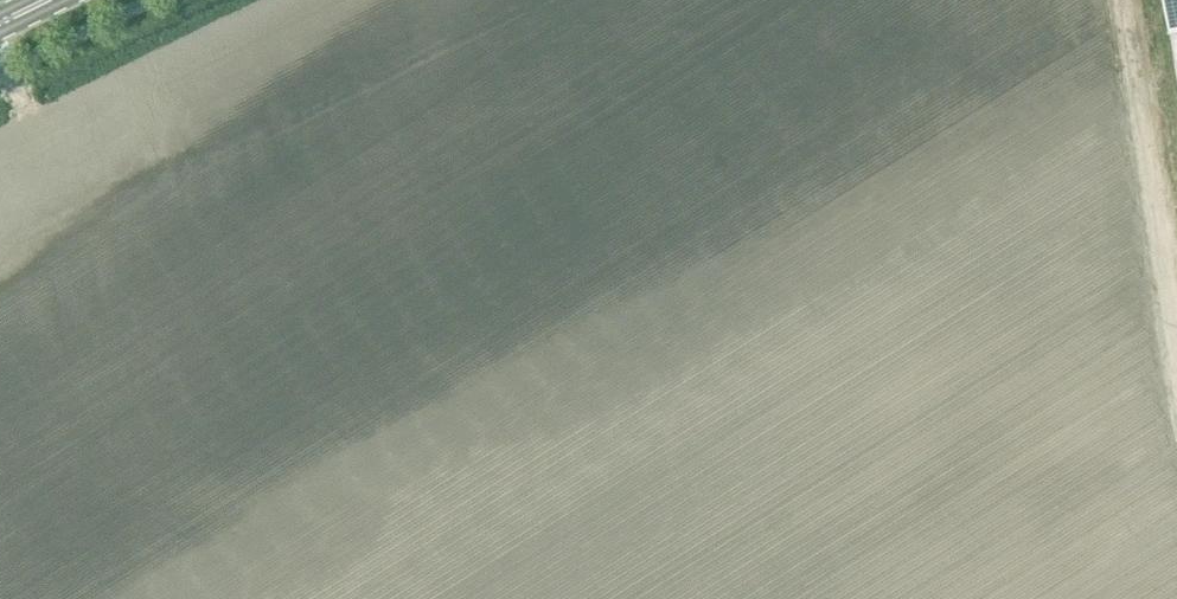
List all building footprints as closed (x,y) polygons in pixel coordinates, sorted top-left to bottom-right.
[(1170,16),(1167,16),(1168,19),(1170,18),(1176,17),(1176,0),(1167,0),(1170,16)]
